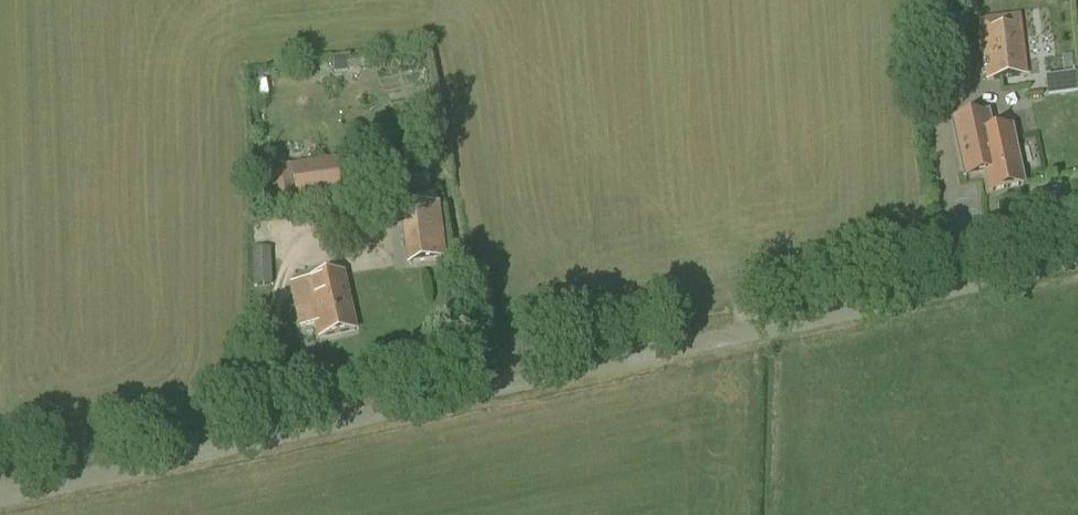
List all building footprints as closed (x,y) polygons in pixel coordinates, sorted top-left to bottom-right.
[(988,80),(1026,75),(1019,16),(981,21),(988,80)] [(929,60),(930,69),(954,68),(953,60),(929,60)] [(1072,75),(1047,78),(1049,93),(1074,90),(1072,75)] [(950,121),(963,179),(984,174),(988,194),(1025,185),(1012,127),(994,132),(989,112),(950,121)] [(336,158),(290,165),(267,169),(273,209),(342,199),(336,158)] [(401,183),(400,173),(387,175),(387,178),(371,179),(372,184),(353,186),(355,211),(394,207),(392,195),(429,191),(428,180),(401,183)] [(444,259),(437,205),(406,208),(413,263),(444,259)] [(275,220),(252,221),(256,286),(272,285),(269,249),(273,248),(272,230),(276,230),(275,220)] [(343,274),(307,282),(311,299),(294,303),(299,324),(316,320),(320,338),(356,330),(343,274)]
